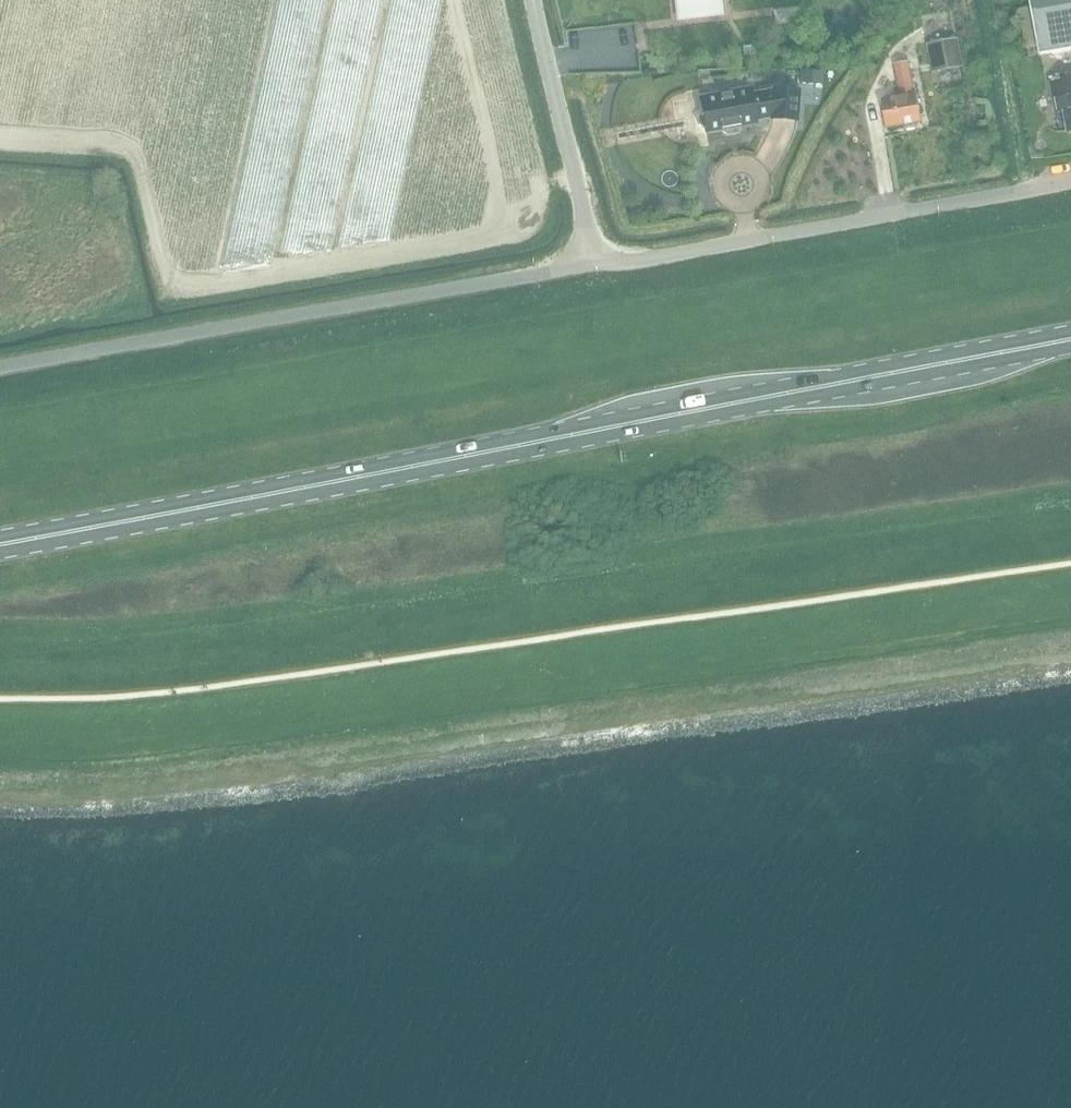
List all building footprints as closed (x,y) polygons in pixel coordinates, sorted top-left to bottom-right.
[(678,18),(722,13),(721,0),(676,0),(678,18)] [(1040,55),(1070,49),(1070,0),(1030,0),(1040,55)] [(928,43),(932,70),(963,65),(958,38),(928,43)] [(756,46),(743,47),(744,56),(756,54),(756,46)] [(882,101),(887,129),(921,123),(916,95),(914,96),(908,63),(894,66),(900,98),(882,101)] [(801,70),(800,84),(822,85),(823,72),(801,70)] [(1051,84),(1056,111),(1065,109),(1068,132),(1070,131),(1070,80),(1051,84)] [(700,118),(701,125),(706,128),(709,128),(709,133),(725,130),(726,132),(731,135),(741,134),(745,128),(744,126),(760,123),(759,118),(774,115),(774,118),(801,120),(804,90),(776,88),(776,90),(754,94),(753,87),(703,97),(706,112),(704,113),(700,118)]
